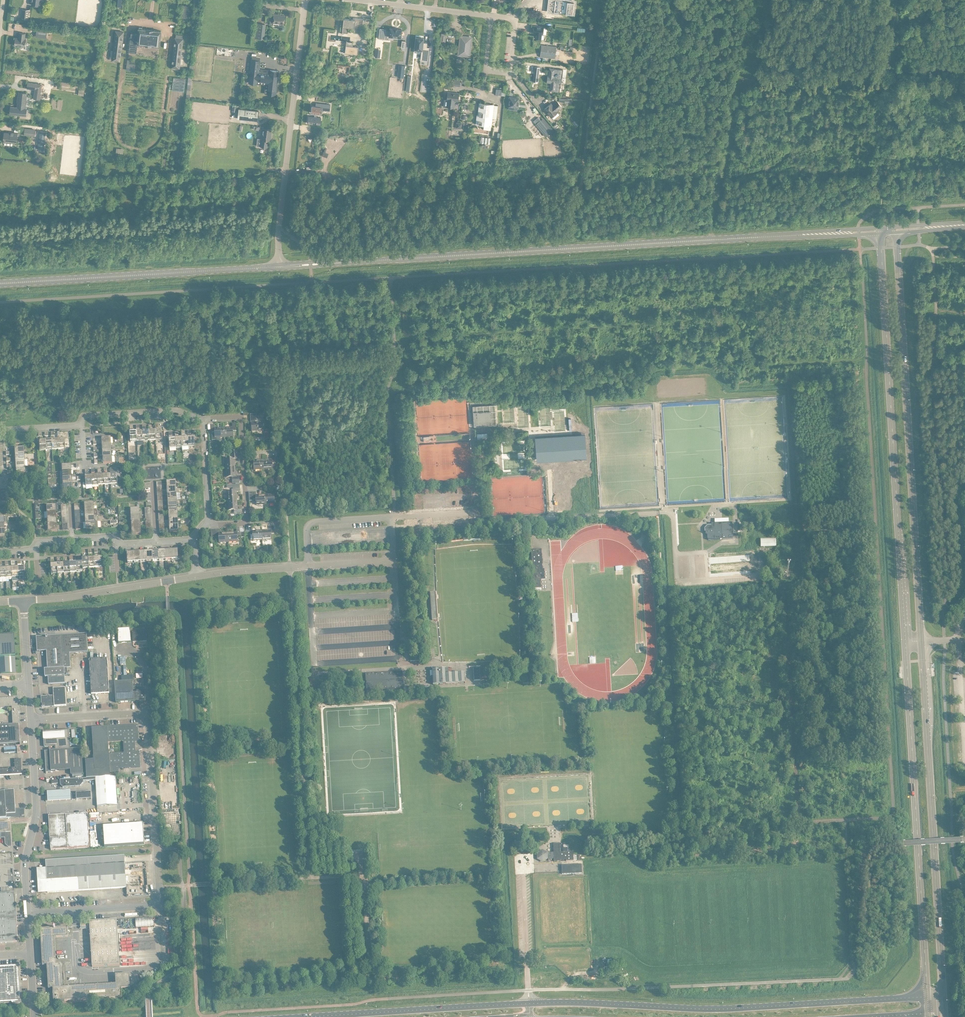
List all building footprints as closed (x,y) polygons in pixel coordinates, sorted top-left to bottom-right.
[(29,3),(32,3),(32,7),(40,8),(41,0),(30,0),(29,3)] [(555,14),(573,16),(574,4),(556,2),(555,14)] [(271,21),(270,27),(274,27),(274,25),(279,26),(279,27),(280,28),(283,28),(284,28),(284,26),(284,27),(285,18),(281,17),(281,18),(279,18),(279,17),(275,16),(274,21),(271,21)] [(354,34),(360,35),(361,27),(363,27),(364,21),(354,20),(353,22),(344,21),(343,33),(348,33),(349,29),(355,30),(354,34)] [(257,25),(256,40),(264,41),(265,26),(257,25)] [(542,36),(543,36),(544,33),(544,29),(534,28),(533,35),(537,36),(536,38),(536,37),(536,41),(542,42),(542,36)] [(380,31),(379,41),(385,42),(389,42),(390,40),(394,40),(401,41),(401,39),(402,32),(398,31),(395,31),(391,30),(390,33),(387,33),(387,32),(380,31)] [(152,32),(149,32),(139,31),(139,36),(132,35),(129,54),(137,55),(138,46),(147,47),(150,47),(160,48),(161,33),(152,32)] [(113,62),(120,63),(124,34),(116,33),(113,62)] [(15,48),(26,49),(27,41),(25,41),(26,36),(20,35),(19,39),(20,39),(20,41),(16,40),(15,48)] [(417,39),(415,51),(422,52),(421,62),(428,62),(430,49),(427,49),(428,45),(424,45),(424,40),(423,40),(423,39),(417,38),(417,39)] [(462,58),(470,59),(471,49),(470,49),(471,43),(472,42),(472,41),(471,40),(470,39),(469,39),(468,39),(464,39),(463,45),(462,46),(460,45),(459,53),(458,54),(458,56),(459,57),(460,58),(461,58),(462,58)] [(172,70),(180,70),(181,63),(183,41),(176,40),(173,62),(172,70)] [(541,59),(556,61),(557,49),(542,47),(541,59)] [(345,56),(358,57),(359,49),(346,48),(345,56)] [(252,62),(250,85),(258,86),(258,83),(269,84),(268,96),(276,97),(278,85),(279,80),(278,80),(279,74),(271,73),(270,76),(259,75),(261,63),(252,62)] [(548,78),(547,85),(551,85),(550,93),(556,94),(557,86),(558,86),(559,79),(555,79),(555,71),(550,70),(549,78),(548,78)] [(36,92),(35,95),(37,95),(37,101),(40,102),(42,87),(28,85),(28,91),(36,92)] [(195,97),(211,99),(212,91),(196,89),(195,97)] [(445,102),(444,109),(447,109),(448,108),(452,108),(452,107),(455,108),(455,103),(458,103),(459,96),(448,94),(447,102),(445,102)] [(11,109),(11,116),(20,117),(21,110),(25,110),(27,96),(20,95),(18,110),(11,109)] [(510,100),(510,103),(509,104),(509,106),(510,106),(509,109),(510,109),(511,109),(513,110),(514,109),(518,110),(518,107),(519,107),(519,101),(510,100)] [(552,106),(545,111),(552,119),(554,121),(560,117),(558,114),(557,113),(562,109),(558,104),(553,108),(552,106)] [(481,127),(492,129),(493,120),(494,110),(495,107),(480,105),(478,117),(482,118),(481,127)] [(309,119),(308,125),(321,127),(322,120),(317,119),(317,115),(322,116),(322,112),(328,113),(328,107),(331,107),(319,106),(319,109),(316,108),(312,108),(311,115),(315,115),(315,119),(309,119)] [(238,121),(258,123),(259,113),(239,111),(238,121)] [(258,141),(257,148),(268,150),(269,142),(271,142),(272,132),(268,131),(268,132),(264,132),(262,141),(258,141)] [(4,143),(5,143),(5,144),(5,145),(12,146),(12,145),(17,145),(18,136),(11,135),(11,136),(5,135),(4,143)] [(473,408),(474,414),(477,414),(478,424),(492,423),(492,426),(497,426),(496,407),(473,408)] [(251,418),(252,424),(253,431),(264,430),(263,422),(256,423),(256,420),(257,420),(257,417),(251,417),(251,418)] [(225,428),(224,428),(225,437),(234,436),(233,431),(236,430),(236,423),(233,423),(233,427),(227,427),(225,427),(225,428)] [(225,437),(224,428),(223,427),(221,428),(215,428),(215,424),(212,425),(212,432),(215,432),(216,434),(213,434),(213,440),(216,440),(216,437),(225,437)] [(586,435),(536,439),(537,463),(587,460),(586,435)] [(226,459),(226,468),(235,467),(236,467),(236,464),(235,464),(235,458),(239,458),(238,451),(231,452),(231,459),(226,459)] [(264,460),(263,460),(264,469),(273,468),(272,463),(275,463),(275,455),(272,456),(272,459),(266,460),(266,459),(264,460)] [(264,469),(263,460),(260,460),(254,460),(254,457),(251,457),(251,464),(255,464),(255,469),(264,469)] [(235,467),(226,468),(227,477),(232,476),(233,480),(236,479),(240,479),(240,476),(236,476),(236,470),(236,468),(235,467)] [(228,492),(228,501),(237,500),(238,500),(238,497),(237,497),(237,491),(241,491),(241,488),(233,488),(233,491),(228,492)] [(266,495),(265,495),(266,504),(275,503),(274,498),(278,498),(277,490),(274,490),(274,494),(269,495),(268,494),(266,494),(266,495)] [(266,504),(265,495),(262,495),(257,495),(256,492),(253,492),(253,498),(253,499),(257,499),(257,504),(266,504)] [(237,500),(228,501),(229,510),(234,509),(235,512),(242,512),(242,509),(238,509),(238,503),(238,501),(237,500)] [(706,532),(708,534),(708,539),(708,540),(734,538),(733,531),(733,530),(733,522),(712,523),(712,525),(708,525),(705,528),(706,532)] [(263,530),(262,530),(263,539),(272,539),(271,533),(275,533),(274,526),(271,526),(271,530),(265,530),(263,530)] [(263,539),(262,530),(259,530),(259,531),(253,531),(253,527),(250,527),(250,535),(254,535),(254,540),(263,539)] [(229,532),(228,532),(229,542),(238,541),(237,536),(241,535),(240,528),(237,528),(237,532),(232,532),(229,532)] [(229,542),(228,532),(228,533),(228,532),(225,532),(225,533),(219,533),(219,529),(216,529),(216,537),(220,537),(220,542),(229,542)] [(135,561),(134,553),(128,553),(125,553),(126,562),(128,562),(135,561)] [(440,617),(440,613),(438,613),(437,598),(439,598),(439,595),(437,595),(436,591),(435,591),(435,592),(431,593),(433,620),(437,619),(437,621),(439,621),(438,617),(440,617)] [(118,629),(119,643),(132,642),(131,628),(118,629)] [(142,641),(148,641),(147,630),(133,631),(133,642),(138,642),(138,641),(140,640),(142,641)] [(70,653),(88,652),(87,633),(46,636),(46,638),(38,638),(39,651),(47,650),(48,669),(45,669),(45,671),(45,674),(46,677),(49,676),(49,684),(66,683),(65,668),(71,667),(70,653)] [(15,645),(0,646),(0,654),(0,658),(15,657),(15,645)] [(90,659),(92,694),(110,693),(108,658),(90,659)] [(466,683),(466,682),(465,673),(446,674),(446,669),(433,670),(434,685),(465,683),(466,683)] [(403,679),(403,672),(403,671),(402,671),(397,672),(396,672),(366,673),(366,681),(367,681),(367,683),(366,683),(367,690),(404,688),(403,681),(403,679)] [(475,672),(475,679),(486,678),(485,671),(475,672)] [(134,701),(133,686),(133,681),(115,682),(116,702),(134,701)] [(137,685),(133,686),(134,701),(138,701),(146,700),(145,687),(137,687),(137,685)] [(49,696),(42,696),(42,707),(67,705),(66,687),(54,688),(54,695),(50,696),(50,695),(49,695),(49,696)] [(19,724),(20,724),(19,712),(18,713),(18,710),(19,710),(18,697),(0,698),(0,708),(5,707),(12,707),(13,725),(19,724)] [(13,725),(8,725),(0,726),(0,747),(21,746),(19,724),(13,725)] [(102,727),(97,727),(92,727),(93,733),(94,759),(86,759),(87,778),(96,777),(111,776),(111,772),(119,771),(119,769),(119,768),(121,768),(122,768),(125,767),(126,767),(127,767),(129,767),(130,767),(132,767),(141,767),(141,766),(140,763),(140,762),(140,759),(140,758),(140,755),(140,754),(140,753),(140,752),(140,751),(136,751),(136,748),(136,747),(135,744),(135,743),(135,741),(135,740),(139,740),(139,739),(139,737),(139,736),(139,733),(138,732),(138,729),(138,728),(138,725),(130,725),(126,725),(125,725),(123,726),(117,726),(113,726),(102,727)] [(55,746),(55,750),(71,749),(69,729),(44,730),(45,743),(45,746),(55,746)] [(82,748),(71,749),(55,750),(45,750),(46,771),(71,769),(71,774),(84,773),(82,748)] [(0,775),(23,774),(22,759),(15,759),(16,767),(0,768),(0,770),(0,775)] [(96,777),(87,778),(61,779),(61,785),(63,787),(81,786),(84,782),(84,781),(96,780),(98,806),(118,805),(116,776),(111,776),(96,777)] [(25,816),(25,809),(16,809),(16,805),(15,805),(15,794),(15,790),(5,791),(5,792),(0,792),(0,818),(7,817),(12,817),(25,816)] [(71,790),(48,791),(48,802),(71,800),(71,790)] [(49,815),(51,849),(90,847),(88,813),(68,814),(49,815)] [(9,846),(12,846),(11,822),(0,823),(0,833),(1,832),(1,835),(3,837),(5,837),(6,844),(9,846)] [(104,826),(105,847),(145,844),(144,824),(104,826)] [(574,860),(574,851),(566,852),(566,853),(561,853),(560,843),(554,844),(554,854),(550,854),(544,850),(539,854),(539,858),(544,861),(550,857),(554,857),(555,861),(561,861),(561,860),(566,860),(566,861),(574,860)] [(127,887),(125,855),(46,860),(48,892),(127,887)] [(582,873),(582,865),(582,864),(562,865),(562,874),(582,873)] [(0,893),(0,943),(18,942),(17,927),(18,927),(18,926),(18,925),(18,924),(17,924),(15,892),(0,893)] [(90,928),(93,966),(120,965),(117,919),(90,921),(90,923),(81,924),(81,929),(90,928)] [(57,964),(55,937),(69,936),(68,927),(56,927),(55,926),(54,926),(53,928),(41,928),(43,965),(49,965),(49,967),(48,967),(49,988),(53,988),(54,1001),(122,997),(121,988),(131,988),(130,973),(116,974),(116,983),(63,987),(61,963),(57,964)] [(21,991),(19,966),(0,967),(0,1003),(12,1003),(13,1004),(14,1004),(15,1003),(15,1002),(18,1002),(21,1001),(20,998),(21,998),(21,991)]
